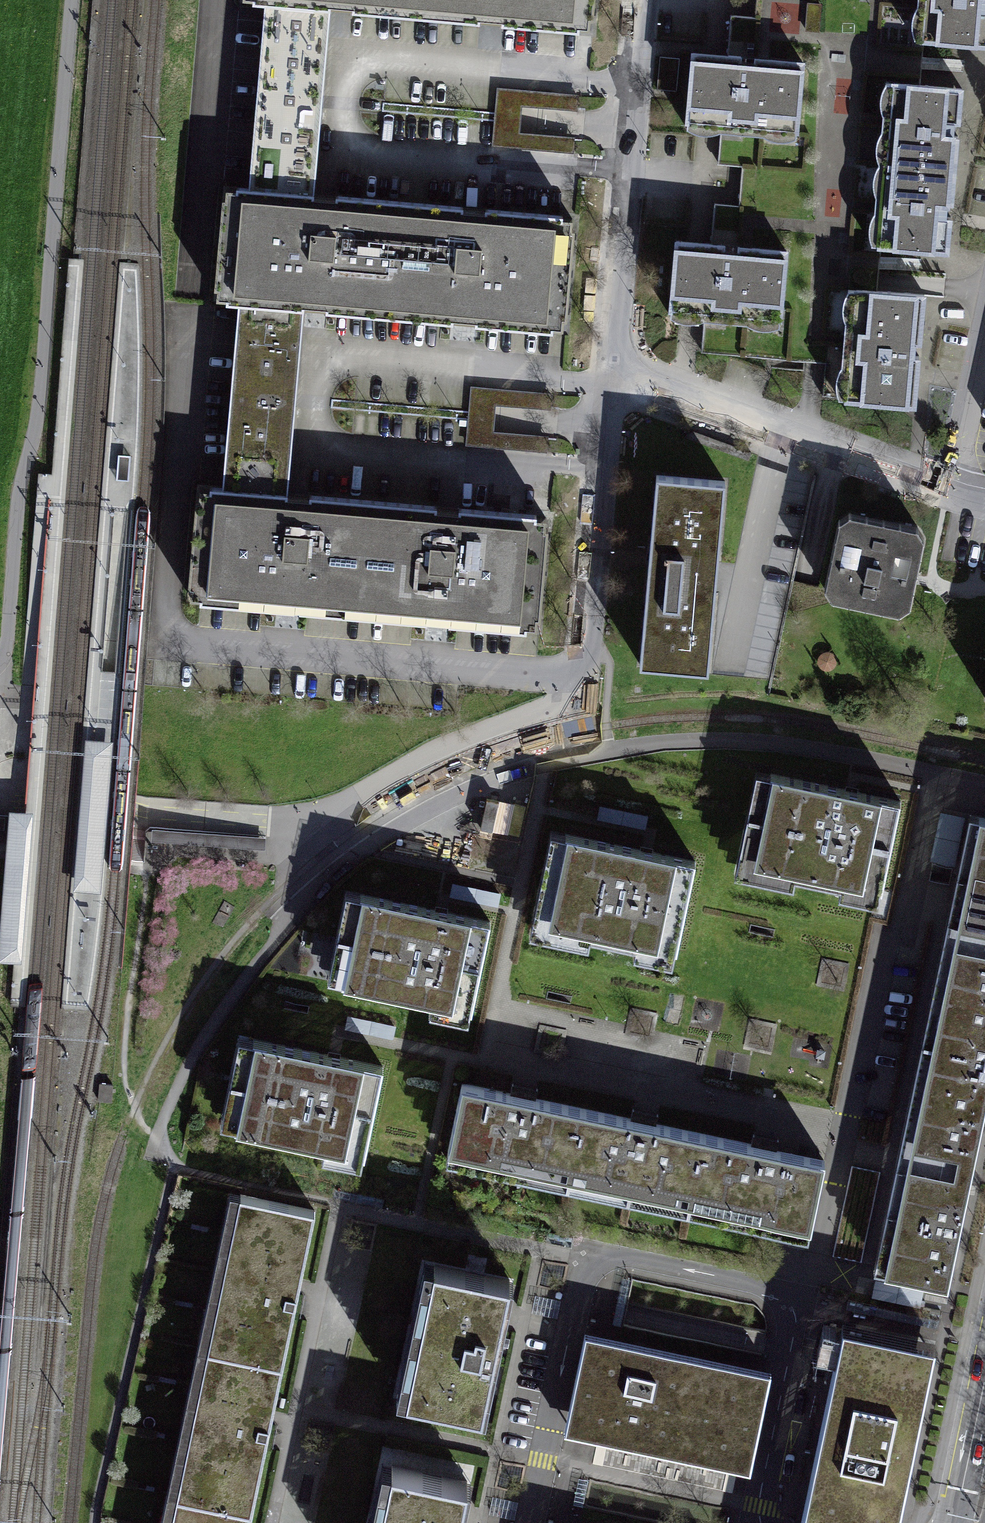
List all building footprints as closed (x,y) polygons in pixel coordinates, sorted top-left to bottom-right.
[(440,23),(442,0),(252,0),(251,7),(370,17),(440,23)] [(440,23),(536,31),(601,36),(604,0),(442,0),(440,23)] [(915,36),(984,40),(984,0),(917,0),(915,36)] [(729,21),(726,58),(798,64),(803,5),(748,1),(746,23),(729,21)] [(251,7),(235,202),(312,209),(329,14),(251,7)] [(726,58),(686,54),(680,121),(710,125),(793,131),(798,64),(726,58)] [(958,82),(883,76),(876,159),(952,165),(958,82)] [(723,171),(722,183),(789,187),(793,131),(710,125),(707,170),(723,171)] [(952,165),(876,159),(870,242),(946,248),(952,165)] [(785,249),(789,187),(722,183),(721,202),(707,201),(704,243),(785,249)] [(336,317),(408,322),(419,218),(312,209),(235,202),(226,307),(298,313),(336,317)] [(574,230),(419,218),(408,322),(486,329),(565,335),(574,230)] [(704,243),(665,242),(660,317),(776,326),(785,249),(704,243)] [(920,288),(851,284),(844,394),(913,399),(920,288)] [(226,307),(211,491),(282,497),(298,313),(226,307)] [(467,445),(496,446),(497,389),(469,388),(467,445)] [(719,597),(729,488),(656,482),(640,670),(713,676),(719,597)] [(277,616),(384,625),(394,506),(282,497),(211,491),(201,610),(277,616)] [(547,519),(394,506),(384,625),(473,632),(537,638),(547,519)] [(853,516),(840,523),(826,585),(834,597),(899,612),(911,606),(917,579),(925,542),(918,531),(853,516)] [(85,740),(73,891),(100,894),(113,742),(85,740)] [(890,802),(745,774),(726,875),(781,886),(783,872),(832,882),(829,897),(870,905),(890,802)] [(0,916),(0,962),(13,963),(20,963),(31,811),(24,811),(8,810),(3,880),(0,916)] [(966,814),(869,1265),(943,1281),(984,1086),(984,818),(966,814)] [(150,829),(149,841),(264,850),(265,838),(150,829)] [(686,867),(542,839),(522,940),(577,950),(580,937),(629,946),(626,962),(666,970),(686,867)] [(485,923),(345,896),(327,983),(426,1003),(423,1019),(464,1027),(485,923)] [(378,1068),(237,1041),(220,1128),(319,1147),(316,1164),(357,1172),(378,1068)] [(796,1235),(811,1162),(448,1084),(432,1156),(796,1235)] [(230,1199),(159,1522),(242,1522),(310,1216),(230,1199)] [(510,1281),(435,1266),(409,1393),(484,1409),(510,1281)] [(808,1522),(896,1522),(934,1348),(850,1329),(808,1522)] [(769,1375),(592,1337),(571,1434),(748,1472),(769,1375)] [(392,1466),(381,1522),(459,1522),(468,1481),(392,1466)]
